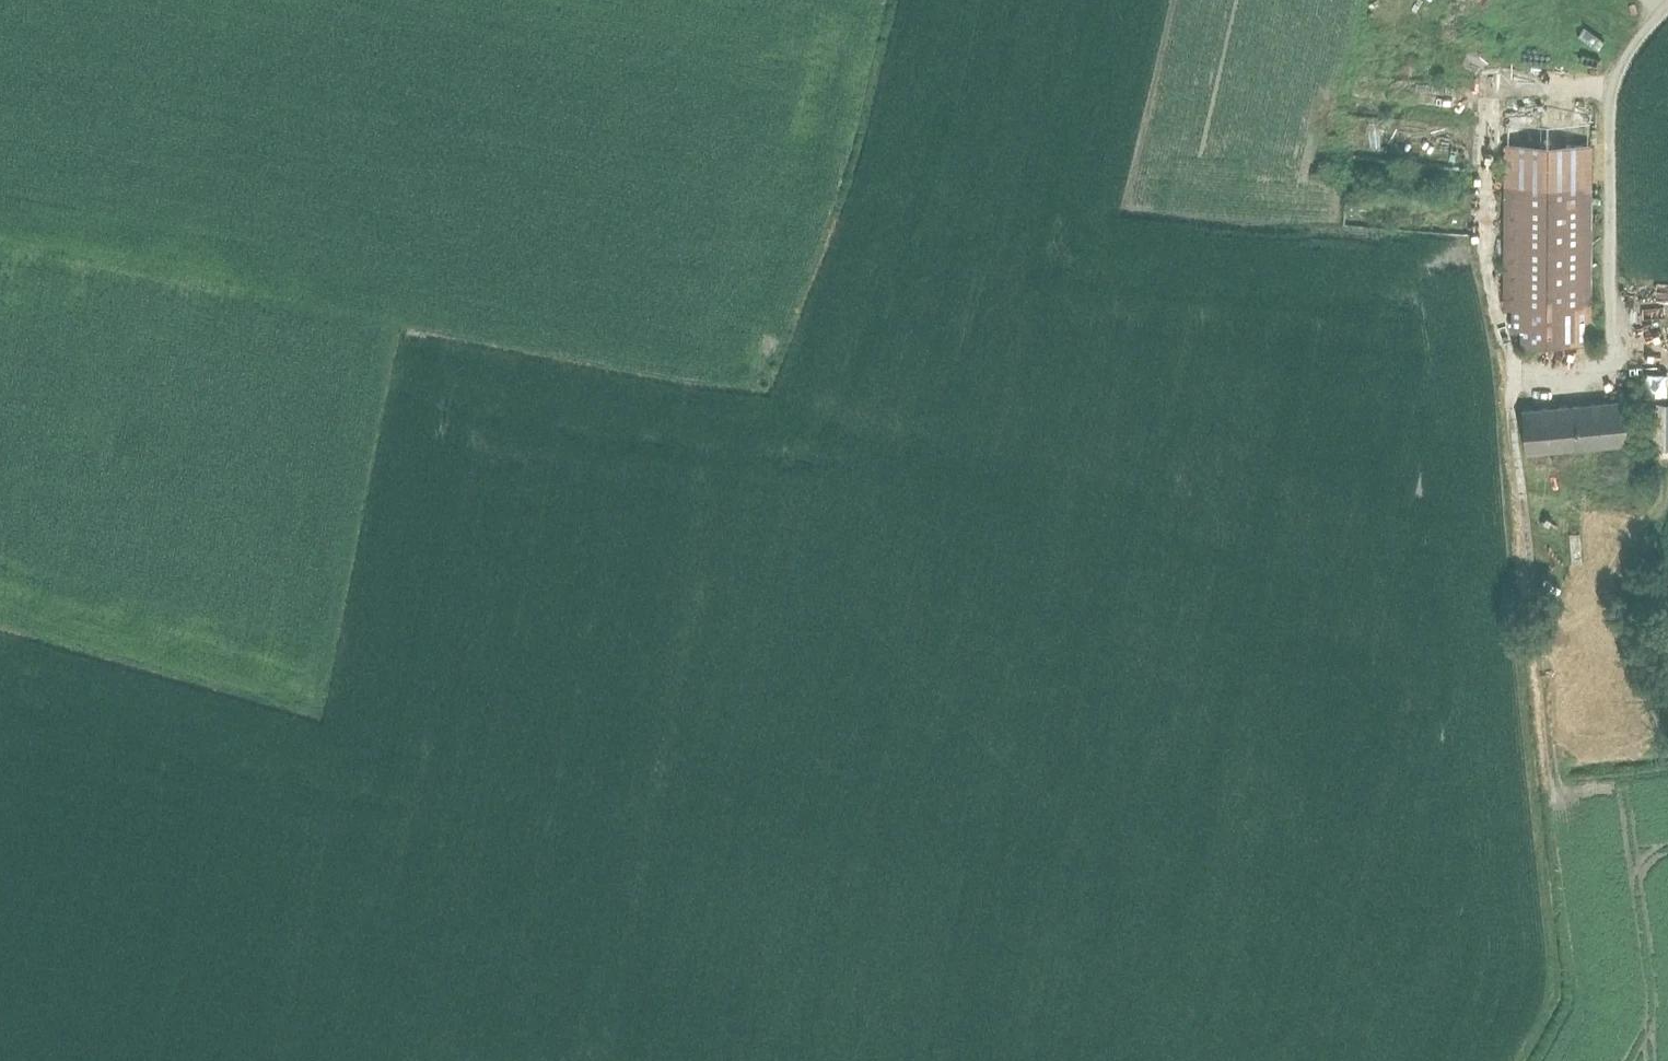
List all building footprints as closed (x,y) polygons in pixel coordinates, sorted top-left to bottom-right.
[(1510,77),(1509,63),(1492,64),(1492,78),(1510,77)] [(1596,350),(1596,95),(1496,95),(1496,318),(1530,318),(1530,350),(1596,350)] [(1526,452),(1627,444),(1623,397),(1522,405),(1526,452)]
